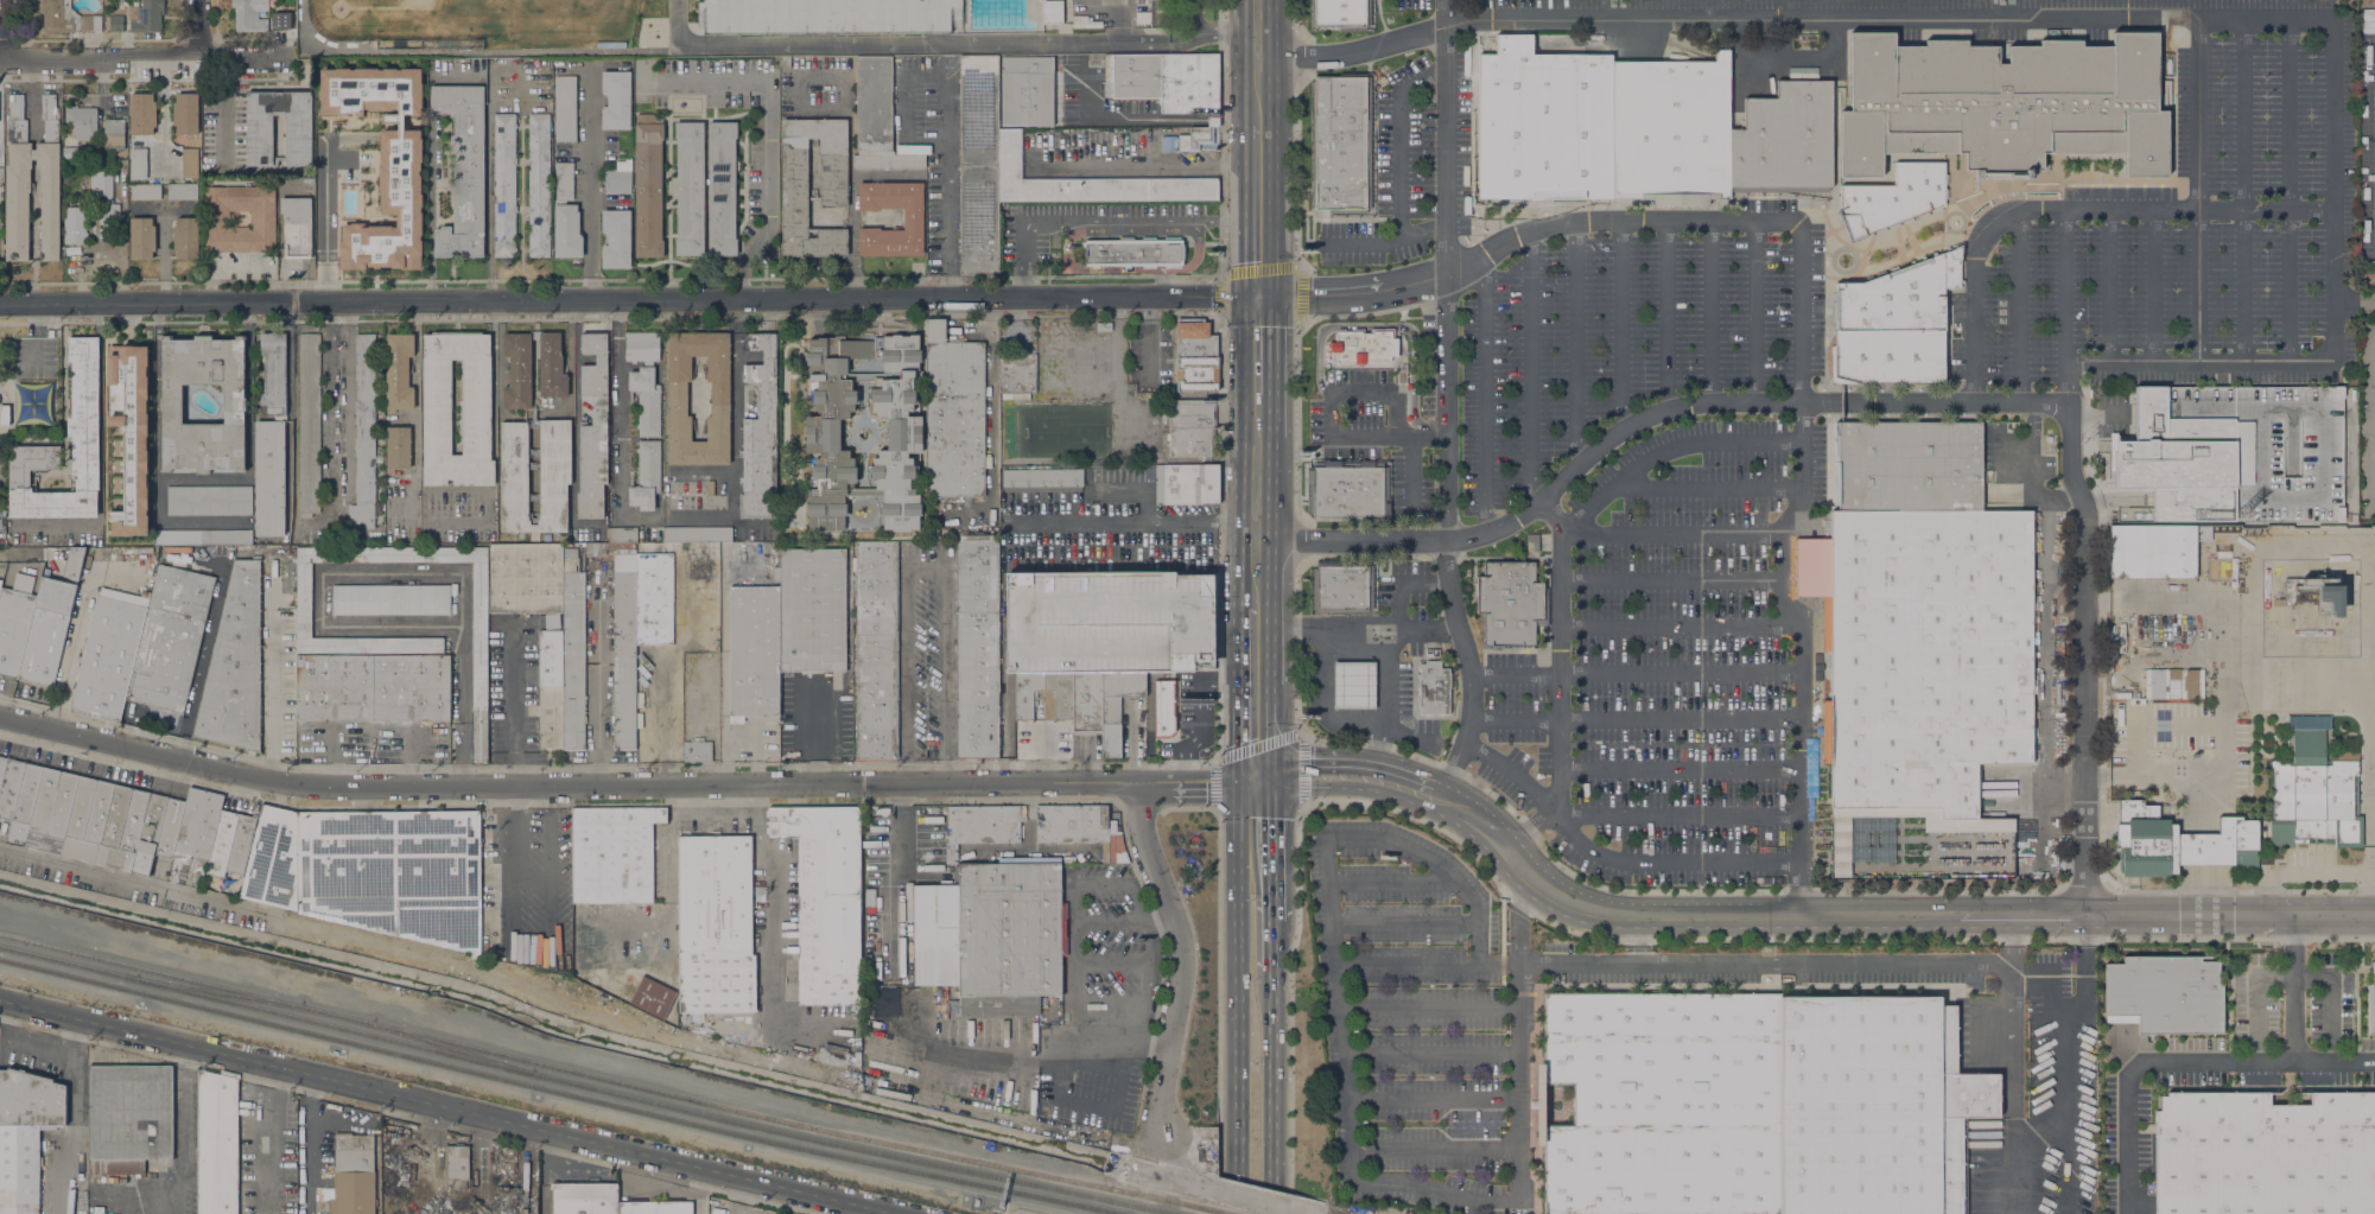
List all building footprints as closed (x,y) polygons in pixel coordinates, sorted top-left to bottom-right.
[(40,7),(40,0),(70,0),(70,7),(80,15),(101,15),(101,31),(43,32),(43,7),(40,7)] [(142,6),(142,0),(164,0),(164,14),(160,14),(160,31),(144,31),(144,32),(131,32),(131,19),(138,19),(138,6),(142,6)] [(231,7),(231,0),(268,0),(268,11),(258,11),(258,19),(266,19),(273,19),(273,13),(287,13),(287,17),(290,17),(290,27),(287,27),(287,28),(273,28),(273,31),(267,31),(235,32),(235,7),(231,7)] [(703,1),(703,0),(963,0),(963,8),(951,8),(951,33),(703,34),(703,8),(697,8),(697,1),(703,1)] [(1042,0),(1043,0),(1062,0),(1062,24),(1061,24),(1043,24),(1042,0)] [(1164,26),(1164,0),(1149,0),(1150,26),(1164,26)] [(1310,26),(1310,0),(1372,0),(1372,31),(1340,31),(1340,26),(1310,26)] [(110,31),(110,30),(104,30),(104,15),(123,15),(123,32),(110,31)] [(1073,28),(1073,15),(1087,15),(1087,21),(1101,21),(1101,28),(1073,28)] [(1840,110),(1850,110),(1849,32),(1894,32),(1894,46),(1925,46),(1925,40),(1967,40),(1967,46),(1999,46),(1999,64),(2008,63),(2008,46),(2039,46),(2039,40),(2082,40),(2082,46),(2113,46),(2113,32),(2157,32),(2157,110),(2167,110),(2167,177),(2125,177),(2125,153),(2047,153),(2041,153),(2041,170),(2032,170),(2032,178),(1975,178),(1975,170),(1964,170),(1964,153),(1882,154),(1882,177),(1840,177),(1840,110)] [(1613,198),(1605,199),(1605,206),(1472,206),(1472,110),(1478,110),(1478,55),(1496,55),(1496,34),(1532,34),(1532,53),(1612,55),(1612,62),(1613,198)] [(1612,62),(1715,62),(1717,50),(1729,50),(1729,129),(1729,187),(1729,198),(1712,198),(1712,209),(1650,209),(1650,199),(1613,198),(1612,62)] [(1218,53),(1218,126),(1214,128),(1207,126),(1207,114),(1161,114),(1161,113),(1161,103),(1158,103),(1158,98),(1123,98),(1112,98),(1112,96),(1104,96),(1104,53),(1218,53)] [(998,274),(961,274),(960,55),(997,55),(998,274)] [(1002,57),(1002,56),(1036,56),(1052,56),(1053,56),(1053,126),(1001,126),(1001,72),(999,57),(1002,57)] [(790,66),(780,66),(780,57),(790,57),(790,66)] [(891,151),(856,151),(856,57),(891,57),(891,151)] [(336,69),(336,68),(349,68),(349,69),(355,69),(355,68),(377,68),(377,69),(383,69),(383,68),(396,68),(396,69),(402,69),(402,68),(421,68),(421,83),(423,83),(423,107),(420,107),(420,116),(411,116),(411,114),(404,114),(404,129),(420,129),(420,138),(423,138),(423,161),(420,161),(420,170),(419,170),(419,174),(420,174),(420,193),(423,193),(423,206),(421,206),(421,212),(423,212),(423,235),(421,235),(421,240),(421,268),(401,268),(401,267),(392,267),(392,266),(366,266),(366,268),(339,268),(339,254),(339,240),(342,240),(342,224),(350,224),(350,222),(366,222),(366,227),(369,227),(369,225),(392,225),(392,227),(396,227),(396,214),(381,214),(381,205),(380,205),(381,186),(379,186),(380,164),(380,145),(381,145),(381,129),(398,129),(398,122),(382,122),(382,113),(398,113),(398,109),(392,109),(392,110),(369,110),(369,109),(363,109),(363,115),(355,115),(355,112),(347,112),(347,115),(338,115),(338,114),(320,114),(320,98),(320,85),(320,69),(336,69)] [(630,129),(602,129),(602,108),(604,108),(604,106),(608,106),(608,95),(603,95),(603,94),(602,94),(602,71),(630,71),(630,129)] [(1373,74),(1373,216),(1329,216),(1329,209),(1315,209),(1315,208),(1310,208),(1310,82),(1315,82),(1315,76),(1340,76),(1340,74),(1373,74)] [(576,76),(576,141),(554,141),(554,139),(553,139),(553,132),(554,132),(554,119),(553,119),(553,110),(554,110),(554,107),(553,107),(553,100),(554,100),(554,87),(553,87),(553,78),(554,78),(554,76),(576,76)] [(1745,129),(1745,97),(1777,97),(1777,81),(1831,81),(1833,187),(1828,187),(1828,201),(1783,195),(1731,195),(1731,187),(1729,187),(1729,129),(1745,129)] [(483,258),(433,258),(433,229),(440,229),(440,225),(451,225),(451,234),(453,234),(453,152),(450,152),(450,134),(453,134),(453,117),(451,117),(451,113),(440,113),(440,110),(430,110),(430,85),(483,85),(483,258)] [(246,95),(247,95),(247,91),(311,91),(311,166),(285,166),(285,115),(273,115),(273,158),(278,158),(278,166),(246,166),(246,95)] [(129,94),(153,93),(153,101),(155,101),(157,127),(153,127),(153,134),(131,134),(129,94)] [(59,261),(42,261),(42,192),(39,192),(39,169),(36,169),(36,159),(32,159),(32,169),(30,169),(30,192),(28,192),(28,261),(5,261),(5,165),(8,165),(8,145),(7,145),(7,120),(9,120),(9,95),(24,95),(24,120),(27,120),(27,142),(32,142),(32,150),(36,150),(36,142),(44,142),(44,120),(42,120),(42,94),(56,94),(56,120),(58,120),(58,142),(59,142),(59,261)] [(176,134),(176,126),(173,126),(173,102),(176,102),(176,94),(198,94),(198,134),(176,134)] [(96,108),(96,109),(97,109),(96,139),(95,139),(95,140),(90,139),(75,138),(75,135),(65,135),(65,133),(64,133),(65,109),(65,104),(68,104),(68,106),(75,106),(77,106),(77,107),(96,108)] [(494,114),(515,114),(515,123),(516,123),(516,128),(515,128),(515,159),(516,159),(516,165),(515,165),(515,205),(516,205),(516,212),(515,212),(515,248),(516,248),(516,252),(515,252),(515,258),(494,258),(494,114)] [(550,258),(528,258),(528,252),(527,252),(527,247),(528,247),(528,212),(527,212),(527,205),(528,205),(528,165),(527,165),(527,158),(528,158),(528,128),(527,128),(527,123),(528,123),(528,114),(550,114),(550,258)] [(636,114),(655,114),(655,123),(663,123),(663,140),(662,140),(661,240),(663,240),(663,258),(635,258),(636,114)] [(115,148),(107,148),(107,150),(104,150),(104,119),(125,119),(125,148),(127,148),(127,159),(115,159),(115,152),(115,148)] [(781,119),(846,119),(847,208),(820,208),(820,138),(808,139),(808,229),(847,229),(847,256),(782,256),(781,119)] [(704,255),(675,255),(675,239),(677,239),(677,138),(675,138),(675,122),(704,122),(704,255)] [(709,122),(737,122),(737,138),(735,138),(735,239),(737,239),(737,255),(709,255),(709,122)] [(1214,128),(1213,144),(1199,144),(1199,151),(1186,151),(1186,153),(1181,153),(1181,152),(1177,152),(1177,135),(1189,135),(1189,126),(1207,126),(1214,128)] [(999,201),(999,128),(1022,128),(1022,178),(1218,178),(1218,201),(999,201)] [(1176,135),(1176,151),(1162,152),(1161,136),(1176,135)] [(77,147),(77,158),(63,158),(63,147),(77,147)] [(131,148),(147,148),(147,178),(131,178),(131,148)] [(197,178),(182,178),(182,148),(197,148),(197,178)] [(925,155),(925,169),(853,169),(852,157),(925,155)] [(631,159),(631,193),(604,193),(604,170),(616,170),(616,167),(615,167),(615,165),(616,165),(616,161),(625,161),(625,159),(631,159)] [(1944,161),(1944,173),(1947,173),(1947,183),(1944,183),(1944,187),(1947,187),(1947,198),(1944,198),(1943,204),(1941,205),(1942,209),(1931,212),(1930,210),(1928,210),(1929,214),(1918,217),(1918,215),(1911,217),(1912,220),(1903,223),(1901,221),(1898,222),(1899,224),(1890,228),(1888,225),(1885,227),(1886,229),(1875,233),(1875,230),(1872,231),(1873,234),(1869,236),(1868,233),(1865,234),(1858,214),(1853,214),(1853,217),(1843,217),(1843,214),(1840,214),(1840,210),(1836,210),(1836,202),(1840,202),(1840,184),(1893,184),(1893,161),(1944,161)] [(573,199),(566,199),(566,204),(577,204),(577,211),(579,211),(579,235),(580,235),(580,236),(583,236),(583,258),(554,258),(554,199),(555,199),(555,163),(573,163),(573,199)] [(113,204),(120,204),(120,227),(102,227),(102,223),(99,223),(99,204),(99,195),(94,195),(94,192),(90,192),(90,171),(113,171),(113,204)] [(923,183),(923,187),(923,250),(923,256),(858,255),(858,228),(881,228),(881,229),(903,229),(903,209),(881,209),(881,210),(858,210),(858,183),(923,183)] [(160,184),(160,199),(131,199),(131,184),(160,184)] [(197,184),(197,199),(167,199),(167,184),(197,184)] [(204,252),(204,186),(275,186),(275,252),(204,252)] [(311,258),(285,258),(285,244),(284,244),(284,214),(280,214),(280,198),(311,198),(311,258)] [(64,206),(85,206),(85,233),(88,233),(88,237),(85,237),(85,243),(64,243),(64,206)] [(630,268),(602,268),(602,247),(603,247),(603,246),(607,246),(607,233),(603,233),(603,231),(602,231),(602,210),(630,210),(630,268)] [(129,218),(152,217),(152,225),(155,225),(155,250),(152,250),(152,260),(131,260),(129,218)] [(176,259),(176,252),(173,252),(173,225),(176,225),(176,217),(198,217),(198,259),(176,259)] [(1186,236),(1186,268),(1081,269),(1081,263),(1086,263),(1085,243),(1081,243),(1081,236),(1186,236)] [(1944,287),(1944,383),(1830,383),(1830,379),(1827,371),(1825,366),(1825,358),(1827,350),(1829,342),(1834,333),(1834,330),(1837,330),(1837,304),(1835,304),(1833,300),(1830,297),(1831,292),(1834,287),(1837,286),(1840,285),(1844,285),(1848,287),(1852,286),(1850,284),(1859,280),(1860,284),(1865,281),(1863,279),(1872,275),(1873,279),(1876,277),(1875,274),(1885,271),(1886,274),(1891,272),(1890,269),(1897,266),(1898,269),(1960,247),(1960,250),(1963,250),(1963,254),(1960,254),(1960,280),(1963,280),(1963,284),(1960,284),(1960,287),(1944,287)] [(945,342),(984,342),(984,496),(926,496),(926,319),(945,319),(945,342)] [(1176,392),(1176,368),(1176,319),(1204,319),(1204,322),(1209,322),(1209,335),(1217,335),(1217,390),(1176,392)] [(1097,331),(1096,322),(1111,322),(1112,331),(1097,331)] [(1396,356),(1389,356),(1389,361),(1364,361),(1364,364),(1353,364),(1353,362),(1352,362),(1352,366),(1338,366),(1338,363),(1335,363),(1335,361),(1332,361),(1332,352),(1328,352),(1328,347),(1329,347),(1329,342),(1332,342),(1332,332),(1335,332),(1335,330),(1352,331),(1352,329),(1363,329),(1363,333),(1369,333),(1369,329),(1392,329),(1392,338),(1396,338),(1396,356)] [(540,332),(560,332),(560,356),(563,356),(563,374),(567,374),(567,376),(569,376),(569,396),(540,396),(540,332)] [(660,332),(660,361),(636,361),(636,363),(631,363),(631,361),(625,361),(625,332),(660,332)] [(668,464),(668,332),(730,332),(730,464),(668,464)] [(285,536),(255,535),(255,420),(274,420),(274,415),(260,415),(260,393),(263,393),(263,356),(260,356),(260,333),(286,333),(286,415),(285,415),(285,536)] [(319,513),(312,513),(312,517),(300,517),(300,513),(299,513),(299,333),(320,333),(319,513)] [(375,364),(382,364),(382,371),(375,371),(375,523),(370,523),(370,528),(362,528),(362,523),(349,523),(349,515),(348,515),(348,506),(356,506),(356,494),(355,494),(355,476),(356,476),(356,456),(355,456),(355,438),(356,438),(356,424),(355,424),(355,401),(356,401),(356,381),(355,381),(355,363),(356,363),(356,354),(355,354),(355,344),(356,344),(356,333),(375,333),(375,364)] [(414,333),(414,355),(413,355),(413,357),(408,357),(408,387),(413,387),(413,389),(414,389),(414,409),(395,409),(395,413),(386,413),(386,333),(414,333)] [(455,485),(455,479),(447,479),(447,485),(423,485),(423,356),(424,356),(424,335),(489,333),(489,356),(490,356),(491,460),(495,460),(495,485),(455,485)] [(532,408),(503,408),(503,392),(509,392),(509,356),(504,356),(504,355),(502,355),(502,333),(531,333),(532,408)] [(608,483),(603,483),(603,517),(577,517),(577,492),(579,492),(579,425),(592,425),(592,396),(580,396),(580,366),(596,366),(596,354),(580,354),(580,333),(607,333),(608,483)] [(743,333),(776,333),(776,517),(739,517),(739,494),(743,494),(743,483),(739,483),(739,477),(743,477),(743,456),(739,456),(739,450),(743,450),(743,432),(739,432),(739,426),(743,426),(743,419),(757,419),(757,381),(743,381),(743,364),(763,364),(763,350),(743,350),(743,333)] [(836,529),(836,532),(818,532),(818,529),(808,529),(808,515),(807,515),(807,503),(808,503),(808,489),(817,489),(817,478),(813,478),(811,478),(811,465),(814,465),(814,458),(820,458),(820,453),(806,453),(806,417),(820,415),(820,411),(814,411),(814,403),(811,403),(811,390),(817,390),(817,380),(809,381),(809,374),(808,374),(808,363),(805,363),(805,354),(809,354),(808,339),(818,339),(818,337),(834,337),(834,336),(844,336),(844,341),(874,341),(874,338),(883,337),(883,336),(891,336),(891,335),(901,335),(901,336),(909,336),(909,335),(919,335),(919,350),(921,350),(921,362),(919,362),(919,370),(914,370),(914,376),(913,376),(913,390),(917,390),(917,403),(915,403),(913,403),(913,411),(907,411),(907,417),(922,417),(922,452),(907,453),(907,458),(913,458),(913,465),(917,465),(917,475),(915,475),(915,478),(910,478),(910,489),(915,489),(915,495),(919,495),(920,503),(921,503),(921,515),(919,515),(919,529),(910,529),(910,532),(893,532),(893,529),(883,529),(883,515),(881,515),(881,504),(883,504),(883,489),(876,489),(876,478),(871,478),(869,478),(869,465),(874,465),(874,458),(878,458),(878,450),(888,450),(888,419),(878,419),(878,412),(874,412),(874,401),(869,401),(869,388),(874,388),(874,377),(881,377),(881,380),(900,380),(900,373),(883,373),(883,362),(881,362),(881,357),(847,357),(847,374),(844,374),(844,380),(851,380),(851,390),(858,390),(858,403),(853,403),(853,411),(850,411),(850,419),(840,419),(840,450),(850,450),(850,458),(853,458),(853,468),(858,468),(858,481),(857,481),(857,483),(853,483),(853,489),(846,489),(846,495),(844,495),(844,503),(849,503),(849,515),(846,515),(844,515),(844,529),(836,529)] [(196,473),(196,469),(171,469),(171,471),(160,471),(160,469),(163,469),(163,411),(160,411),(160,398),(161,398),(163,336),(170,336),(170,339),(195,339),(195,336),(211,336),(211,339),(235,339),(235,336),(245,336),(243,398),(246,398),(246,411),(245,411),(243,469),(246,469),(246,471),(235,471),(235,469),(210,469),(210,473),(196,473)] [(99,490),(97,490),(97,517),(9,517),(9,446),(62,446),(62,470),(46,470),(46,472),(30,472),(30,488),(32,488),(32,492),(76,492),(76,479),(71,479),(71,437),(66,437),(66,418),(71,418),(71,362),(68,362),(68,337),(99,337),(99,490)] [(112,535),(112,520),(110,520),(110,425),(108,425),(108,345),(133,345),(148,345),(148,363),(150,363),(150,379),(148,379),(147,515),(148,515),(148,534),(133,534),(133,535),(112,535)] [(1030,392),(1030,399),(1001,399),(1001,393),(999,393),(999,355),(1035,354),(1035,392),(1030,392)] [(660,437),(639,437),(639,428),(637,428),(637,425),(639,425),(639,392),(636,392),(636,389),(628,389),(628,371),(640,371),(640,367),(644,367),(644,362),(654,362),(654,384),(660,384),(660,437)] [(2153,488),(2113,488),(2113,453),(2115,453),(2115,443),(2134,443),(2134,388),(2342,388),(2343,521),(2153,521),(2153,488)] [(1169,456),(1169,440),(1167,440),(1167,433),(1169,433),(1169,399),(1215,399),(1215,428),(1214,428),(1214,456),(1169,456)] [(0,405),(9,405),(9,426),(0,426),(0,405)] [(501,532),(501,422),(526,422),(526,420),(571,420),(571,484),(567,484),(567,532),(501,532)] [(1830,510),(1839,510),(1839,496),(1831,496),(1831,436),(1837,436),(1837,421),(1981,421),(1981,510),(2018,510),(2018,511),(1830,511),(1830,510)] [(411,469),(387,469),(387,427),(411,427),(411,469)] [(660,492),(654,492),(654,510),(639,510),(639,506),(628,506),(628,487),(635,487),(635,485),(639,485),(639,452),(637,452),(637,449),(639,449),(639,440),(660,440),(660,492)] [(1314,514),(1309,514),(1309,466),(1313,466),(1313,463),(1383,463),(1383,468),(1387,468),(1387,517),(1384,517),(1384,522),(1350,522),(1350,517),(1314,517),(1314,514)] [(1219,503),(1155,504),(1155,464),(1219,464),(1219,503)] [(1082,485),(1003,487),(1002,470),(1068,469),(1068,466),(1082,466),(1082,485)] [(252,485),(252,515),(166,515),(166,487),(252,485)] [(2018,511),(2018,510),(2032,510),(2032,763),(1976,763),(1976,770),(1980,770),(1980,808),(1977,808),(1977,818),(2013,818),(2013,832),(1924,832),(1924,816),(1831,816),(1831,807),(1830,807),(1830,763),(1822,763),(1822,743),(1822,700),(1830,700),(1830,652),(1822,652),(1822,596),(1795,596),(1795,539),(1830,539),(1830,511),(2018,511)] [(2196,578),(2109,579),(2109,526),(2196,525),(2196,578)] [(635,644),(635,750),(614,750),(614,555),(585,555),(585,541),(608,541),(608,528),(637,527),(637,542),(635,542),(635,553),(673,553),(673,644),(635,644)] [(662,541),(662,527),(731,527),(731,541),(662,541)] [(252,529),(252,545),(154,545),(154,530),(252,529)] [(993,542),(998,542),(998,758),(957,758),(955,542),(959,542),(959,534),(993,533),(993,542)] [(1528,534),(1538,534),(1538,552),(1528,552),(1528,534)] [(489,612),(489,542),(561,542),(561,547),(561,557),(563,557),(563,612),(489,612)] [(897,542),(897,758),(856,758),(856,542),(897,542)] [(85,547),(78,579),(64,576),(70,547),(85,547)] [(487,764),(472,764),(472,562),(312,561),(311,637),(444,638),(444,653),(296,653),(297,547),(488,547),(487,764)] [(539,749),(539,716),(535,716),(535,708),(539,708),(539,630),(546,630),(546,615),(561,615),(561,630),(563,630),(563,612),(563,557),(561,557),(561,547),(577,547),(577,558),(579,558),(579,572),(585,572),(585,598),(588,598),(588,605),(585,605),(585,656),(588,656),(588,663),(585,663),(585,700),(586,700),(586,704),(585,704),(585,716),(586,716),(586,723),(585,723),(585,750),(563,750),(563,749),(539,749)] [(773,580),(773,567),(780,567),(780,548),(845,548),(845,656),(852,656),(852,672),(780,672),(780,580),(773,580)] [(259,559),(260,752),(192,736),(234,559),(259,559)] [(1533,560),(1533,580),(1542,580),(1542,586),(1547,586),(1547,623),(1535,623),(1533,644),(1482,643),(1484,611),(1475,611),(1475,574),(1482,574),(1482,560),(1533,560)] [(1373,610),(1369,610),(1369,612),(1310,612),(1310,570),(1316,570),(1316,561),(1369,561),(1369,565),(1373,565),(1373,610)] [(183,716),(147,707),(148,705),(126,700),(158,564),(215,577),(183,716)] [(18,679),(0,675),(0,591),(1,586),(12,589),(15,572),(34,577),(30,593),(37,596),(18,679)] [(2325,578),(2325,572),(2342,572),(2342,590),(2341,590),(2341,617),(2331,617),(2331,615),(2328,615),(2328,612),(2317,612),(2317,602),(2293,602),(2293,605),(2284,605),(2284,595),(2282,593),(2282,585),(2284,585),(2284,578),(2325,578)] [(76,584),(52,687),(18,679),(37,596),(42,577),(76,584)] [(450,585),(450,615),(332,615),(332,585),(450,585)] [(120,722),(100,717),(99,718),(90,716),(90,714),(70,710),(97,595),(99,596),(101,586),(140,596),(141,590),(151,592),(120,722)] [(730,586),(779,586),(779,716),(777,716),(777,717),(744,718),(744,723),(730,723),(730,586)] [(449,720),(335,720),(335,723),(316,723),(316,720),(297,720),(297,655),(449,654),(449,720)] [(1376,710),(1333,710),(1333,661),(1376,661),(1376,710)] [(1420,714),(1420,708),(1418,708),(1418,674),(1420,674),(1420,665),(1425,665),(1425,661),(1441,661),(1441,668),(1449,668),(1449,673),(1452,673),(1452,688),(1449,688),(1449,714),(1420,714)] [(2162,668),(2143,669),(2144,699),(2163,698),(2162,668)] [(2182,668),(2166,669),(2167,698),(2197,697),(2196,678),(2182,678),(2182,668)] [(1174,673),(1174,727),(1177,727),(1177,742),(1170,748),(1155,748),(1154,695),(1144,695),(1144,672),(1154,672),(1154,670),(1174,670),(1174,673)] [(1036,693),(1036,698),(1033,698),(1033,700),(1037,700),(1037,706),(1033,706),(1033,719),(1027,720),(1027,722),(1021,722),(1021,720),(1015,720),(1015,672),(1072,672),(1072,719),(1072,722),(1063,722),(1063,719),(1054,720),(1054,698),(1050,698),(1050,692),(1044,692),(1044,691),(1043,691),(1043,693),(1036,693)] [(1101,672),(1101,731),(1073,731),(1073,719),(1072,719),(1072,672),(1101,672)] [(1144,672),(1144,695),(1120,695),(1120,698),(1126,698),(1128,722),(1120,722),(1120,723),(1120,726),(1129,726),(1129,739),(1120,739),(1120,741),(1129,741),(1129,750),(1120,750),(1120,758),(1103,758),(1101,731),(1101,672),(1144,672)] [(2330,716),(2330,761),(2357,761),(2357,815),(2362,815),(2362,847),(2336,847),(2336,848),(2333,848),(2333,845),(2324,845),(2324,844),(2293,844),(2293,846),(2269,846),(2269,820),(2273,820),(2273,802),(2271,802),(2271,789),(2273,789),(2273,771),(2269,771),(2269,761),(2287,761),(2287,716),(2330,716)] [(712,763),(684,763),(684,742),(691,742),(691,739),(693,739),(693,737),(704,737),(704,742),(712,742),(712,763)] [(8,758),(0,792),(0,756),(8,758)] [(12,820),(0,817),(0,792),(8,758),(26,762),(12,820)] [(30,824),(12,820),(26,762),(44,767),(30,824)] [(61,856),(25,847),(30,824),(44,767),(78,775),(61,856)] [(150,793),(132,872),(131,872),(61,856),(78,775),(150,793)] [(243,876),(226,871),(223,877),(207,873),(208,866),(172,858),(185,801),(189,787),(224,795),(221,809),(258,818),(243,876)] [(154,853),(153,853),(148,876),(132,872),(150,793),(167,797),(154,853)] [(185,801),(172,858),(154,853),(167,797),(185,801)] [(2177,834),(2218,834),(2218,816),(2242,816),(2242,820),(2257,820),(2257,869),(2234,869),(2234,865),(2176,865),(2176,875),(2168,875),(2168,876),(2121,877),(2121,847),(2115,847),(2115,824),(2119,824),(2119,800),(2144,800),(2144,805),(2158,805),(2158,819),(2170,819),(2170,824),(2176,824),(2177,834)] [(258,818),(261,803),(298,812),(480,811),(481,898),(396,900),(396,914),(339,915),(311,909),(311,900),(298,900),(297,911),(239,897),(243,876),(258,818)] [(958,863),(946,863),(945,843),(947,843),(946,807),(1020,806),(1020,843),(957,843),(958,863)] [(1036,843),(1035,806),(1109,806),(1109,862),(1101,862),(1101,841),(1036,843)] [(572,807),(667,807),(667,824),(652,824),(653,839),(658,839),(658,848),(653,848),(653,902),(572,903),(572,807)] [(859,807),(859,1005),(798,1005),(798,837),(785,837),(779,837),(776,837),(770,837),(768,837),(768,833),(767,833),(767,827),(768,827),(768,816),(767,816),(767,811),(768,811),(768,808),(859,807)] [(17,840),(19,825),(26,826),(25,840),(17,840)] [(7,840),(9,826),(18,827),(15,843),(7,840)] [(678,835),(751,835),(751,954),(755,954),(756,1011),(703,1012),(703,1021),(684,1021),(684,1012),(679,1012),(678,835)] [(1060,863),(1060,902),(1067,902),(1067,955),(1061,955),(1061,994),(1040,994),(1040,1016),(959,1016),(959,985),(914,985),(913,885),(958,885),(958,864),(1060,863)] [(764,901),(754,901),(754,895),(755,885),(766,886),(764,901)] [(2199,956),(2199,961),(2218,961),(2217,984),(2222,984),(2222,1034),(2138,1034),(2138,1023),(2106,1023),(2106,1016),(2104,1016),(2104,964),(2122,964),(2122,956),(2199,956)] [(2370,961),(2374,961),(2374,1034),(2367,1034),(2367,984),(2370,984),(2370,961)] [(677,992),(663,1019),(629,1003),(642,975),(677,992)] [(1779,996),(1778,1213),(1543,1213),(1544,1124),(1545,1124),(1545,1121),(1556,1121),(1556,1125),(1561,1125),(1561,1121),(1570,1121),(1570,1125),(1573,1125),(1573,1083),(1570,1083),(1570,1087),(1560,1087),(1560,1083),(1556,1083),(1556,1087),(1547,1087),(1547,1083),(1543,1083),(1543,992),(1632,992),(1632,993),(1777,992),(1779,996)] [(1966,1117),(1964,1213),(1778,1213),(1779,996),(1938,996),(1938,1005),(1955,1005),(1954,1074),(1998,1074),(1998,1117),(1966,1117)] [(817,1061),(820,1047),(823,1047),(824,1043),(847,1049),(846,1053),(850,1054),(846,1068),(817,1061)] [(172,1066),(172,1158),(145,1158),(145,1174),(89,1174),(89,1066),(172,1066)] [(39,1129),(39,1213),(0,1213),(0,1069),(7,1069),(7,1067),(53,1079),(52,1082),(65,1086),(65,1125),(56,1125),(56,1130),(39,1129)] [(237,1079),(237,1213),(198,1213),(198,1069),(220,1074),(220,1072),(236,1075),(240,1076),(240,1079),(237,1079)] [(2309,1092),(2374,1092),(2374,1213),(2155,1213),(2155,1111),(2159,1111),(2159,1097),(2166,1097),(2166,1093),(2268,1093),(2268,1105),(2309,1105),(2309,1092)] [(375,1171),(375,1213),(329,1213),(329,1199),(334,1199),(334,1171),(335,1171),(335,1132),(351,1132),(351,1136),(373,1136),(373,1171),(375,1171)] [(446,1146),(469,1146),(468,1180),(466,1180),(466,1189),(453,1189),(453,1180),(446,1180),(446,1146)] [(617,1183),(617,1213),(552,1213),(552,1189),(551,1189),(551,1183),(617,1183)] [(408,1194),(409,1208),(394,1209),(393,1195),(408,1194)] [(692,1202),(692,1213),(619,1213),(618,1202),(692,1202)]
